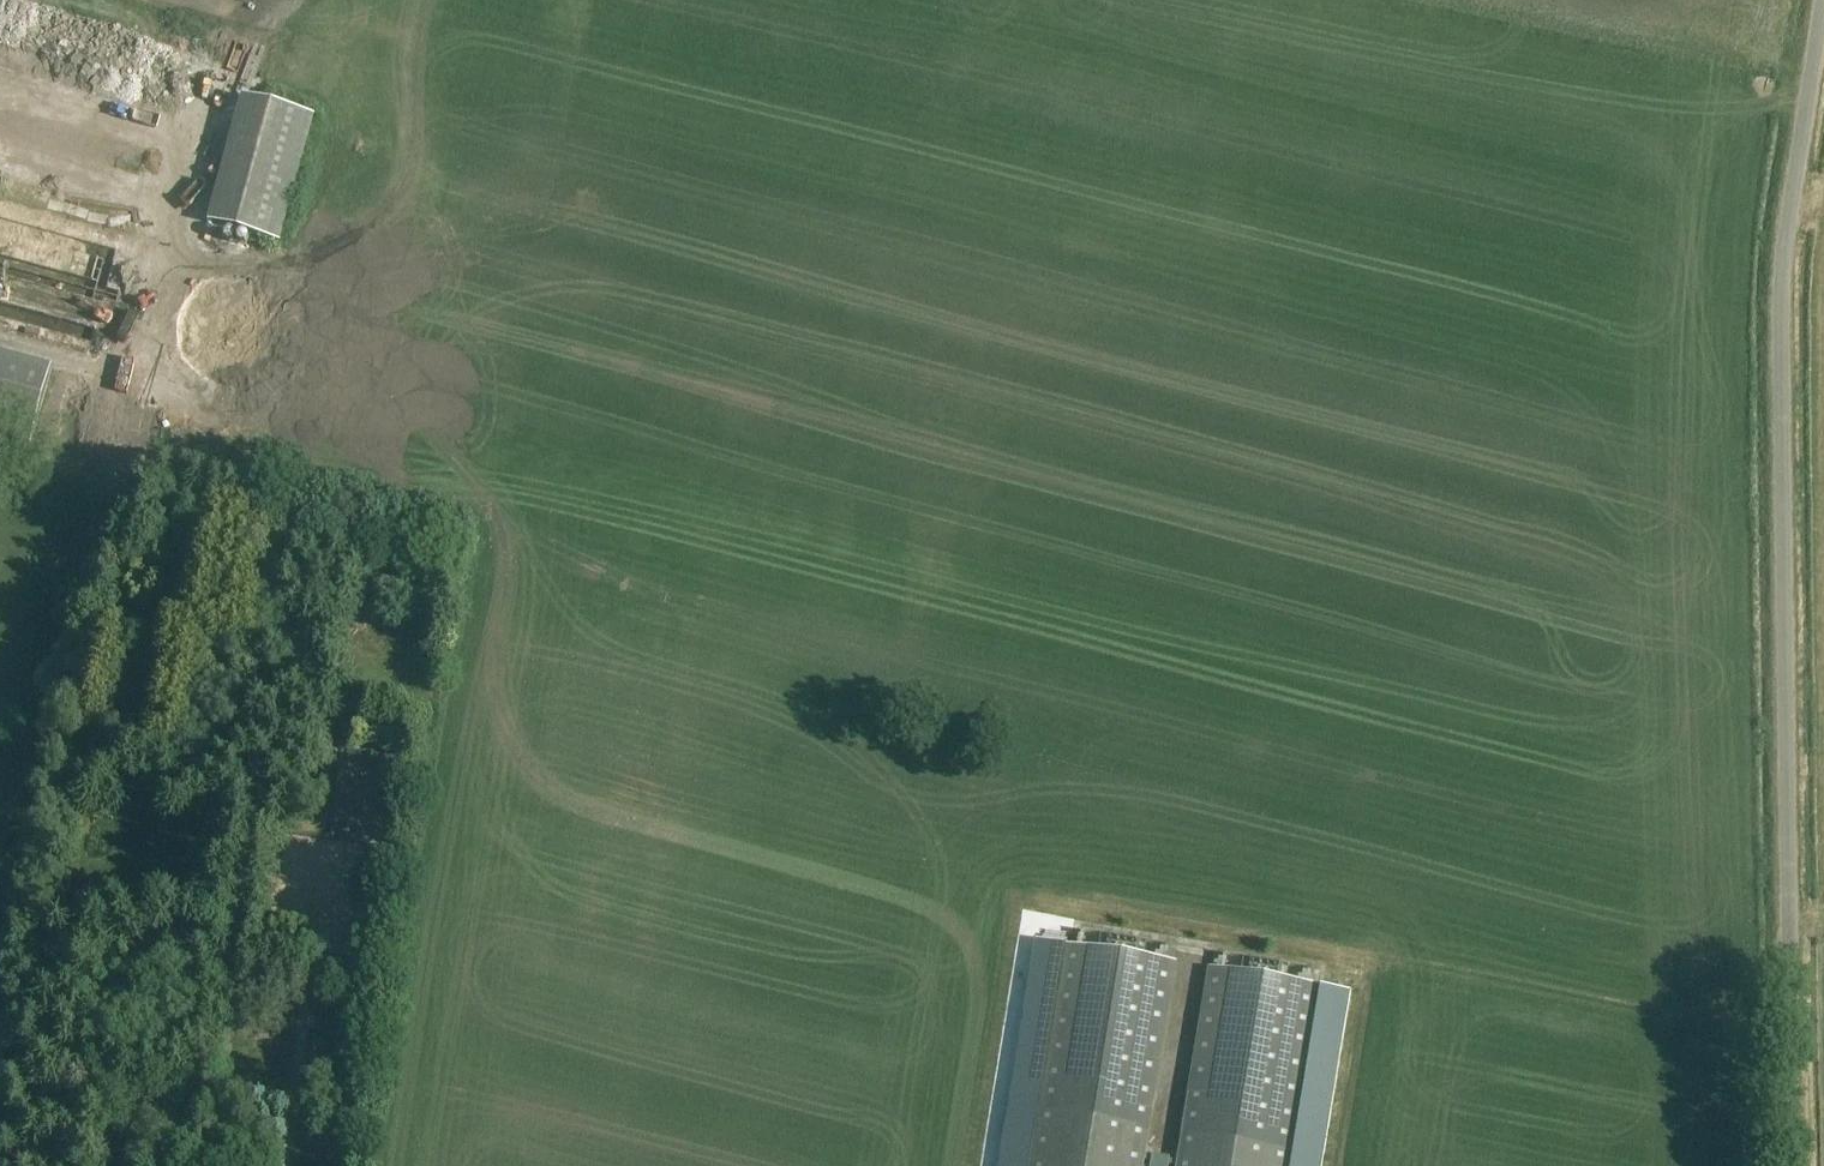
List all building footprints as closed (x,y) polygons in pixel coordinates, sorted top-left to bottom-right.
[(229,105),(202,236),(279,251),(305,120),(229,105)] [(123,235),(0,202),(0,330),(91,355),(123,235)] [(285,323),(279,306),(267,292),(252,282),(234,279),(216,281),(200,290),(188,304),(181,321),(180,339),(186,356),(198,371),(213,380),(231,384),(249,381),(265,372),(277,359),(284,342),(285,323)] [(52,367),(0,353),(0,436),(31,444),(52,367)] [(1174,965),(1144,960),(1146,948),(1100,940),(1099,952),(1068,947),(1032,1165),(1141,1165),(1174,965)] [(1318,988),(1286,983),(1288,971),(1244,963),(1242,975),(1209,970),(1176,1165),(1288,1165),(1318,988)] [(1151,1165),(1170,1165),(1171,1161),(1152,1157),(1151,1165)]
